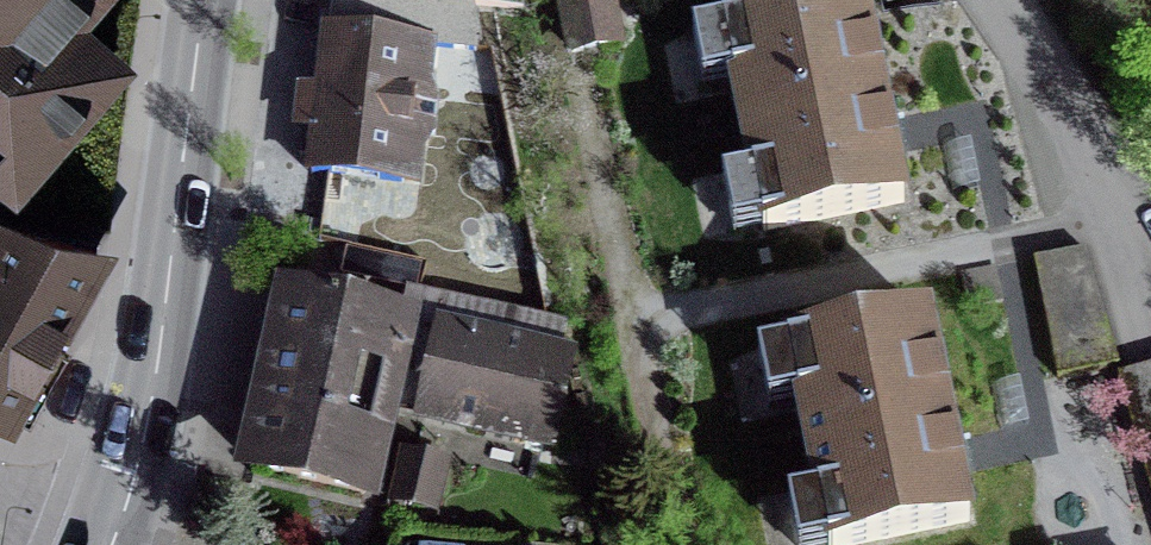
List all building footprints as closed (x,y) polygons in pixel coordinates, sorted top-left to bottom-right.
[(19,184),(129,61),(84,21),(102,0),(0,0),(0,167),(19,184)] [(545,48),(606,40),(600,0),(539,0),(545,48)] [(726,26),(770,238),(915,208),(900,134),(873,0),(855,0),(726,26)] [(418,46),(328,36),(312,172),(402,182),(418,46)] [(28,420),(66,353),(47,342),(96,253),(0,226),(0,405),(28,420)] [(417,263),(337,248),(333,272),(413,286),(417,263)] [(290,302),(252,471),(367,497),(386,411),(542,447),(568,332),(412,296),(405,328),(290,302)] [(794,349),(835,544),(866,544),(976,522),(961,454),(933,319),(794,349)] [(422,433),(403,499),(436,508),(455,442),(422,433)]
